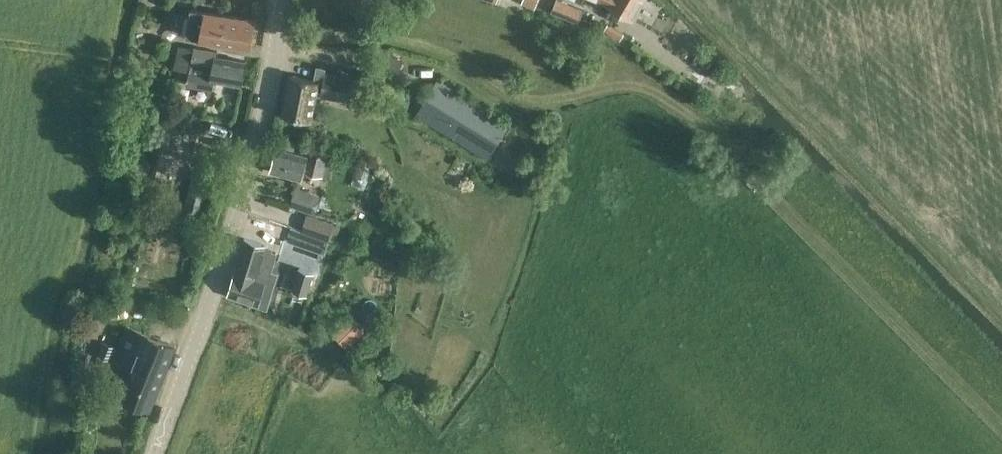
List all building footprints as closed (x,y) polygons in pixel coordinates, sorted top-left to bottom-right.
[(521,3),(535,9),(539,0),(522,0),(521,3)] [(582,13),(556,0),(551,10),(576,23),(582,13)] [(607,2),(606,3),(629,16),(633,19),(644,0),(603,0),(607,2)] [(182,12),(178,32),(189,34),(189,36),(251,48),(256,20),(194,8),(193,13),(182,12)] [(607,23),(603,30),(620,40),(624,33),(607,23)] [(170,40),(159,38),(156,55),(167,56),(170,40)] [(173,69),(183,71),(185,60),(192,62),(190,72),(187,84),(212,89),(213,80),(242,85),(246,61),(216,56),(217,51),(177,44),(173,69)] [(404,59),(388,53),(384,51),(378,64),(382,66),(379,74),(391,79),(395,70),(399,71),(404,59)] [(290,75),(283,114),(302,118),(310,120),(315,94),(320,95),(324,70),(325,70),(326,67),(317,65),(314,80),(310,79),(305,78),(290,75)] [(320,95),(320,96),(347,101),(364,104),(368,78),(352,75),(325,70),(324,70),(320,95)] [(417,115),(487,158),(509,122),(439,79),(417,115)] [(168,129),(166,137),(178,140),(180,131),(168,129)] [(156,173),(155,177),(160,178),(161,174),(169,176),(173,158),(175,147),(162,144),(156,173)] [(301,179),(303,173),(327,179),(333,156),(307,149),(307,152),(302,151),(302,154),(276,147),(270,171),(301,179)] [(106,178),(103,193),(117,196),(121,181),(106,178)] [(295,187),(290,206),(308,211),(313,192),(295,187)] [(301,232),(328,240),(333,222),(306,214),(301,232)] [(235,272),(228,296),(244,301),(260,305),(271,269),(276,252),(265,249),(266,245),(244,239),(234,272),(235,272)] [(292,289),(309,294),(315,274),(299,269),(292,289)] [(121,398),(132,402),(150,409),(176,346),(129,327),(120,348),(105,342),(100,356),(132,369),(121,398)]
